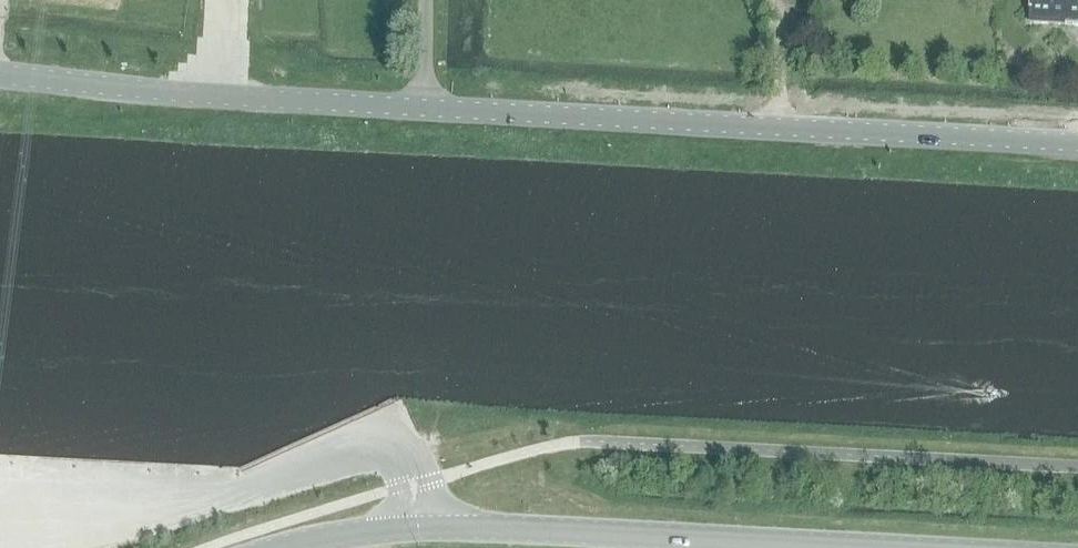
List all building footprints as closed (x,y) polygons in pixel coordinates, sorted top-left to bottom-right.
[(1028,23),(1064,25),(1064,22),(1077,23),(1077,0),(1030,0),(1028,23)]
